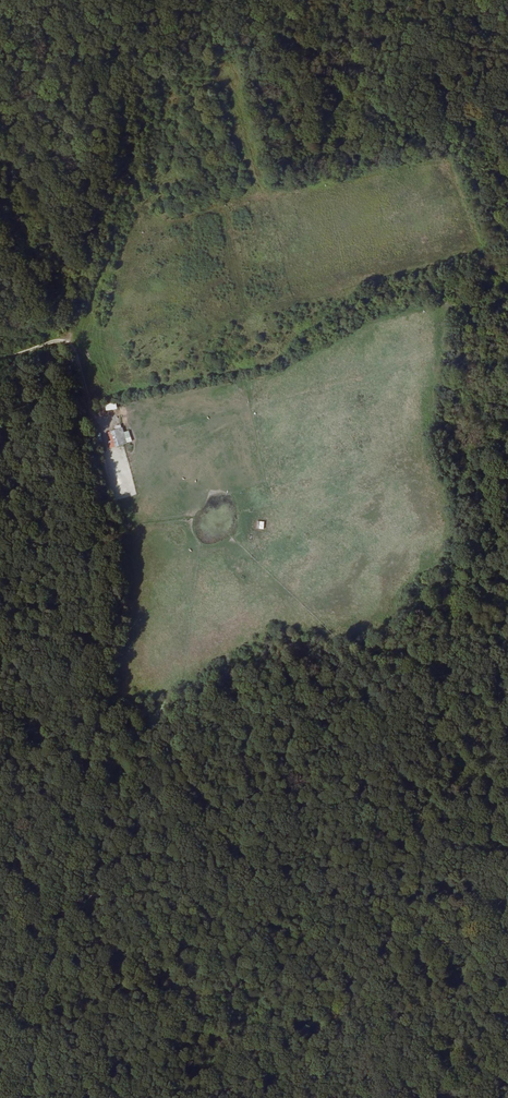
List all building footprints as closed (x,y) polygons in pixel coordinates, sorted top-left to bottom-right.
[(104,404),(106,411),(117,409),(115,402),(104,404)] [(132,442),(129,430),(123,432),(121,424),(114,426),(115,429),(107,431),(110,442),(108,442),(109,448),(132,442)]
